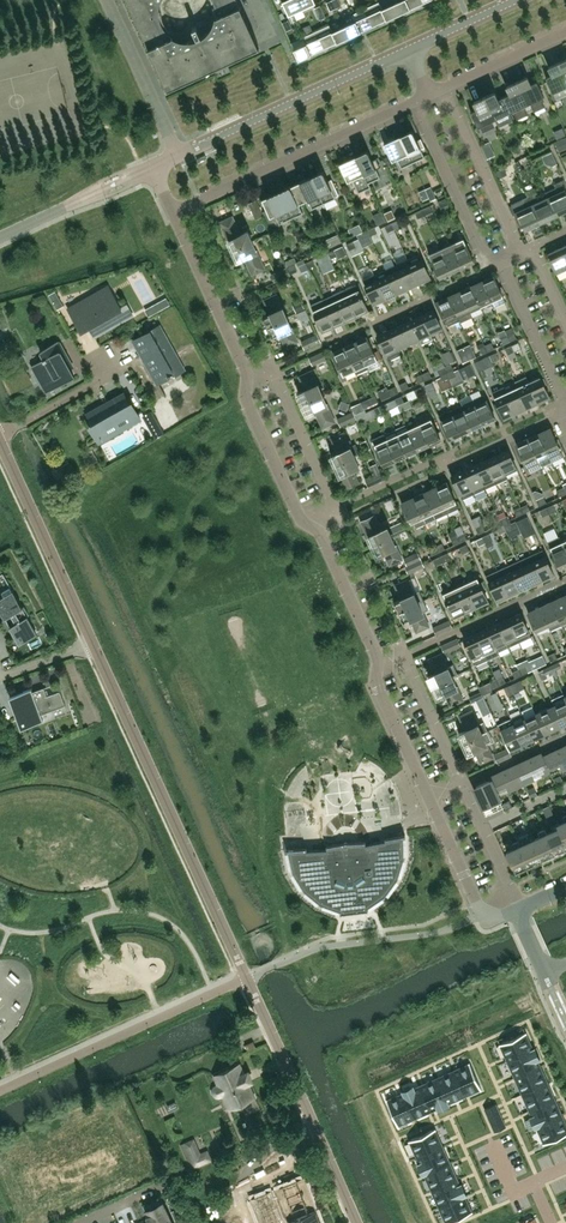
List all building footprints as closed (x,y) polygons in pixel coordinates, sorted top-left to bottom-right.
[(238,0),(127,0),(168,88),(259,46),(238,0)] [(314,0),(285,0),(282,1),(289,15),(316,3),(314,0)] [(332,0),(331,0),(326,2),(330,11),(336,8),(332,0)] [(339,0),(332,0),(336,8),(341,5),(339,0)] [(422,0),(399,0),(393,3),(398,14),(423,2),(422,0)] [(374,25),(398,14),(393,3),(382,8),(379,1),(366,8),(374,25)] [(326,17),(320,5),(314,8),(320,19),(326,17)] [(374,25),(366,8),(352,14),(355,20),(344,26),(349,36),(374,25)] [(292,28),(288,20),(282,22),(286,31),(292,28)] [(324,48),(349,36),(344,26),(333,31),(330,24),(316,30),(324,48)] [(324,48),(316,30),(302,37),(305,43),(294,49),(299,59),(324,48)] [(559,62),(548,67),(552,74),(545,77),(553,92),(556,98),(565,94),(565,77),(559,62)] [(544,96),(537,81),(531,84),(527,76),(517,81),(527,104),(530,103),(534,111),(535,111),(534,110),(544,105),(540,98),(543,97),(544,96)] [(509,93),(504,96),(511,111),(514,110),(517,118),(527,113),(528,114),(524,105),(527,104),(517,81),(506,86),(509,93)] [(494,119),(511,111),(504,96),(498,99),(495,91),(484,96),(494,119)] [(494,119),(484,96),(473,101),(477,108),(471,111),(478,127),(478,126),(481,125),(483,130),(493,126),(494,127),(494,126),(492,120),(494,119)] [(562,128),(553,132),(556,138),(565,134),(562,128)] [(425,146),(421,137),(417,139),(412,129),(401,135),(402,138),(413,162),(425,156),(421,148),(425,146)] [(413,162),(402,138),(401,135),(384,143),(387,151),(392,161),(397,158),(401,167),(413,162)] [(562,140),(555,143),(559,151),(565,148),(562,140)] [(376,169),(380,167),(376,158),(372,160),(368,150),(356,155),(357,158),(370,186),(371,186),(369,182),(380,177),(376,169)] [(370,186),(357,158),(356,155),(339,163),(343,172),(351,190),(356,187),(359,192),(370,186)] [(503,167),(495,171),(499,178),(507,174),(503,167)] [(524,169),(518,172),(520,178),(526,175),(524,169)] [(339,195),(332,178),(328,180),(323,170),(311,176),(313,178),(324,203),(335,197),(339,195)] [(324,203),(313,178),(311,176),(295,183),(299,192),(303,201),(308,199),(312,208),(324,203)] [(469,188),(480,183),(478,178),(467,184),(469,188)] [(561,180),(554,184),(556,187),(545,192),(548,197),(556,215),(565,210),(565,192),(561,180)] [(303,201),(299,192),(295,183),(279,191),(280,194),(291,218),(303,212),(299,203),(303,201)] [(291,218),(280,194),(279,191),(273,194),(262,199),(274,225),(279,222),(279,223),(291,218)] [(556,215),(548,197),(538,201),(534,193),(528,196),(540,222),(556,215)] [(540,222),(528,196),(521,199),(525,207),(515,212),(521,225),(522,224),(525,229),(540,222)] [(448,204),(445,198),(438,202),(441,208),(448,204)] [(263,215),(256,200),(249,203),(256,219),(263,215)] [(432,212),(430,205),(422,209),(425,215),(432,212)] [(425,215),(422,209),(415,212),(418,218),(425,215)] [(392,210),(384,214),(388,221),(395,218),(392,210)] [(252,241),(247,231),(240,234),(232,216),(220,222),(233,249),(252,241)] [(401,226),(398,220),(391,223),(394,229),(401,226)] [(394,229),(391,223),(385,226),(387,232),(394,229)] [(377,232),(374,226),(367,229),(370,236),(377,232)] [(370,236),(367,229),(361,232),(363,239),(370,236)] [(338,234),(322,241),(325,249),(342,241),(338,234)] [(474,261),(469,249),(471,248),(468,242),(466,243),(463,238),(452,243),(462,266),(474,261)] [(264,268),(252,241),(233,249),(237,259),(244,256),(252,274),(264,268)] [(356,247),(353,241),(346,244),(349,250),(356,247)] [(462,266),(452,243),(440,248),(451,271),(462,266)] [(343,245),(334,249),(327,252),(330,258),(346,251),(343,245)] [(564,246),(549,253),(551,258),(549,259),(557,274),(565,270),(565,250),(564,246)] [(451,271),(440,248),(429,254),(436,269),(433,270),(436,276),(439,275),(439,277),(451,271)] [(330,258),(327,252),(321,255),(324,262),(325,261),(330,258)] [(430,277),(422,259),(420,254),(408,259),(410,264),(419,282),(430,277)] [(294,257),(284,262),(287,266),(296,262),(294,257)] [(419,282),(410,264),(408,259),(397,264),(399,269),(407,287),(419,282)] [(315,266),(312,260),(305,263),(308,269),(315,266)] [(308,269),(305,263),(299,266),(301,272),(308,269)] [(294,264),(287,267),(289,273),(297,270),(294,264)] [(407,287),(399,269),(397,264),(386,269),(396,293),(407,287)] [(274,282),(290,274),(289,273),(287,267),(271,275),(274,282)] [(396,293),(386,269),(374,274),(385,298),(396,293)] [(385,298),(374,274),(363,280),(373,303),(385,298)] [(505,292),(502,286),(499,287),(494,275),(482,281),(492,301),(494,307),(506,302),(502,293),(505,292)] [(492,301),(482,281),(471,286),(480,306),(492,301)] [(356,315),(368,309),(356,283),(344,289),(356,315)] [(480,306),(471,286),(460,291),(469,312),(480,306)] [(82,331),(90,326),(95,335),(132,315),(126,305),(120,308),(108,287),(69,308),(82,331)] [(345,320),(356,315),(344,289),(333,294),(345,320)] [(469,312),(460,291),(449,296),(460,320),(461,322),(472,317),(469,312)] [(268,326),(287,317),(276,294),(264,300),(270,313),(263,317),(268,326)] [(345,320),(333,294),(322,299),(334,325),(345,320)] [(58,295),(51,298),(58,312),(65,309),(58,295)] [(460,320),(449,296),(437,301),(448,326),(460,320)] [(170,304),(167,298),(158,302),(162,309),(170,304)] [(334,325),(322,299),(310,304),(319,322),(316,324),(319,330),(322,329),(322,330),(334,325)] [(301,301),(292,306),(296,313),(304,308),(301,301)] [(442,328),(434,310),(422,315),(430,333),(442,328)] [(430,333),(422,315),(411,320),(419,338),(430,333)] [(285,346),(298,341),(287,317),(268,326),(272,336),(279,333),(285,346)] [(419,338),(411,320),(400,325),(408,343),(419,338)] [(186,370),(160,323),(131,339),(157,386),(186,370)] [(408,343),(400,325),(388,330),(397,348),(408,343)] [(516,338),(514,332),(511,327),(505,330),(507,335),(510,341),(516,338)] [(397,348),(388,330),(377,336),(385,354),(390,365),(393,363),(391,358),(400,355),(397,348)] [(317,334),(301,341),(305,348),(320,341),(317,334)] [(510,341),(507,335),(500,338),(503,344),(510,341)] [(377,360),(371,344),(373,343),(370,337),(368,338),(367,336),(355,342),(366,365),(377,360)] [(72,367),(58,342),(59,341),(58,340),(40,350),(41,351),(42,350),(46,357),(31,365),(32,366),(33,365),(47,391),(46,391),(47,392),(75,377),(74,376),(73,376),(69,370),(74,368),(73,367),(72,367)] [(366,365),(355,342),(344,347),(355,370),(356,374),(368,369),(366,365)] [(494,348),(491,342),(485,345),(487,351),(494,348)] [(521,348),(518,342),(511,345),(514,351),(521,348)] [(487,351),(485,345),(478,348),(481,354),(487,351)] [(516,356),(514,351),(511,345),(505,348),(510,359),(516,356)] [(355,370),(344,347),(332,352),(338,364),(335,365),(338,371),(341,370),(343,375),(355,370)] [(312,364),(328,357),(325,350),(309,358),(312,364)] [(469,359),(467,353),(465,350),(458,353),(463,362),(469,359)] [(499,358),(496,352),(489,355),(492,361),(499,358)] [(494,366),(492,361),(489,355),(483,358),(488,369),(494,366)] [(447,372),(444,366),(445,366),(443,361),(431,366),(436,376),(439,374),(440,375),(447,372)] [(451,363),(445,366),(444,366),(447,372),(453,369),(451,363)] [(475,374),(470,364),(459,369),(463,379),(475,374)] [(456,375),(453,369),(447,372),(449,378),(456,375)] [(322,394),(311,370),(299,376),(305,390),(298,393),(303,402),(322,394)] [(431,377),(429,371),(422,374),(425,380),(431,377)] [(449,378),(447,372),(440,375),(443,381),(449,378)] [(425,380),(422,374),(415,377),(418,383),(425,380)] [(538,402),(528,381),(526,376),(515,381),(517,386),(527,407),(538,402)] [(549,396),(544,385),(547,384),(544,377),(541,378),(540,376),(528,381),(538,402),(549,396)] [(409,387),(406,381),(399,384),(402,390),(409,387)] [(436,392),(432,382),(425,385),(429,395),(436,392)] [(398,392),(395,386),(389,389),(387,386),(377,391),(382,400),(398,392)] [(515,412),(506,391),(503,386),(492,391),(504,417),(515,412)] [(527,407),(517,386),(506,391),(515,412),(527,407)] [(424,393),(421,387),(414,390),(417,396),(424,393)] [(136,416),(138,415),(131,403),(129,404),(123,393),(123,394),(111,401),(111,400),(88,413),(94,424),(91,426),(97,438),(105,434),(136,416)] [(335,421),(322,394),(303,402),(307,412),(314,409),(322,427),(335,421)] [(495,417),(487,399),(484,394),(473,399),(483,423),(495,417)] [(378,401),(375,395),(368,399),(371,405),(378,401)] [(404,402),(401,395),(395,399),(398,405),(404,402)] [(371,405),(368,399),(361,402),(363,408),(371,405)] [(398,405),(395,399),(388,402),(391,408),(398,405)] [(483,423),(473,399),(461,405),(472,428),(483,423)] [(472,428),(461,405),(450,410),(461,433),(472,428)] [(382,412),(379,406),(372,409),(375,415),(382,412)] [(375,415),(372,409),(366,412),(369,418),(375,415)] [(352,410),(336,418),(340,426),(356,419),(352,410)] [(461,433),(450,410),(439,415),(449,438),(461,433)] [(152,411),(144,416),(149,424),(157,419),(152,411)] [(440,438),(431,418),(419,423),(429,444),(440,438)] [(429,444),(419,423),(408,428),(418,449),(429,444)] [(418,449),(408,428),(406,424),(395,429),(406,454),(418,449)] [(561,444),(558,438),(556,439),(550,427),(539,433),(552,461),(563,456),(559,445),(561,444)] [(406,454),(395,429),(384,434),(395,459),(406,454)] [(360,453),(355,444),(350,446),(344,432),(331,438),(338,451),(331,455),(335,464),(355,456),(360,453)] [(395,459),(384,434),(384,433),(372,439),(380,457),(377,458),(380,464),(383,463),(384,465),(395,459)] [(552,461),(539,433),(527,438),(541,467),(552,461)] [(541,467),(527,438),(516,443),(521,455),(518,456),(521,463),(524,461),(529,472),(541,467)] [(360,442),(364,451),(370,448),(366,440),(360,442)] [(517,467),(508,449),(497,455),(505,473),(517,467)] [(505,473),(497,455),(485,460),(496,484),(508,478),(505,473)] [(358,482),(352,468),(359,465),(355,456),(335,464),(346,488),(358,482)] [(496,484),(485,460),(474,465),(485,489),(496,484)] [(485,489),(474,465),(463,470),(474,494),(485,489)] [(474,494),(463,470),(451,476),(462,499),(474,494)] [(368,486),(384,479),(381,472),(365,479),(368,486)] [(459,508),(447,482),(435,487),(447,513),(459,508)] [(447,513),(435,487),(424,492),(436,518),(447,513)] [(564,487),(556,490),(559,496),(565,493),(565,492),(564,487)] [(436,518),(424,492),(413,497),(425,523),(436,518)] [(539,506),(546,502),(543,496),(536,499),(539,506)] [(425,523),(413,497),(401,503),(407,514),(404,515),(407,522),(410,520),(411,523),(414,522),(416,527),(425,523)] [(530,510),(527,504),(520,507),(523,513),(530,510)] [(556,510),(553,504),(546,507),(549,513),(556,510)] [(523,513),(520,507),(514,510),(516,516),(523,513)] [(549,513),(546,507),(539,510),(542,516),(549,513)] [(391,535),(387,526),(380,529),(374,515),(361,521),(372,544),(391,535)] [(510,521),(507,515),(501,518),(503,524),(510,521)] [(530,522),(527,516),(520,519),(523,525),(530,522)] [(503,524),(501,518),(494,521),(497,527),(503,524)] [(485,530),(482,524),(480,520),(474,523),(478,534),(485,530)] [(513,527),(510,521),(503,524),(506,530),(513,527)] [(401,522),(392,526),(396,532),(404,528),(401,522)] [(506,530),(503,524),(497,527),(500,533),(506,530)] [(467,539),(464,532),(458,536),(460,542),(467,539)] [(493,544),(492,540),(489,533),(482,536),(485,542),(487,547),(493,544)] [(402,559),(391,535),(372,544),(376,554),(383,551),(390,564),(402,559)] [(460,542),(458,536),(451,539),(454,545),(460,542)] [(485,542),(482,536),(475,540),(478,546),(485,542)] [(562,541),(559,536),(547,541),(559,567),(565,564),(565,551),(562,541)] [(445,549),(442,543),(435,546),(438,552),(445,549)] [(469,550),(466,544),(459,547),(462,553),(469,550)] [(438,552),(435,546),(429,549),(431,555),(438,552)] [(554,574),(545,556),(542,549),(531,554),(542,579),(554,574)] [(407,565),(421,559),(418,552),(404,558),(407,565)] [(443,562),(450,559),(447,553),(440,556),(443,562)] [(542,579),(531,554),(520,560),(531,584),(542,579)] [(443,562),(440,556),(433,559),(436,565),(443,562)] [(424,566),(421,559),(407,565),(405,566),(408,573),(424,566)] [(531,584),(520,560),(508,565),(520,589),(531,584)] [(520,589),(508,565),(497,570),(509,594),(520,589)] [(509,594),(497,570),(486,575),(497,600),(509,594)] [(488,600),(483,589),(485,587),(482,581),(480,582),(477,577),(466,582),(476,605),(488,600)] [(423,600),(419,591),(414,593),(407,579),(395,585),(401,598),(394,601),(399,611),(423,600)] [(476,605),(466,582),(454,587),(465,611),(476,605)] [(19,643),(37,633),(13,590),(12,590),(10,586),(2,591),(4,595),(0,597),(0,608),(19,643)] [(465,611),(454,587),(443,593),(450,608),(447,609),(450,616),(453,614),(454,616),(465,611)] [(565,622),(565,606),(562,596),(551,602),(559,620),(561,625),(565,622)] [(429,626),(423,612),(428,610),(423,600),(399,611),(403,621),(410,618),(416,631),(429,626)] [(559,620),(551,602),(539,607),(548,625),(559,620)] [(548,625),(539,607),(528,612),(536,630),(548,625)] [(532,636),(521,613),(509,618),(520,642),(532,636)] [(520,642),(509,618),(498,623),(509,647),(520,642)] [(436,634),(452,627),(449,620),(433,627),(436,634)] [(498,651),(509,647),(498,623),(487,628),(496,649),(497,649),(498,651)] [(496,649),(487,628),(475,633),(485,654),(496,649)] [(485,654),(475,633),(464,639),(469,650),(466,651),(470,658),(472,657),(473,659),(485,654)] [(445,652),(460,645),(457,638),(441,645),(445,652)] [(557,658),(554,652),(548,655),(550,661),(557,658)] [(457,674),(453,664),(448,667),(441,653),(429,659),(435,672),(428,676),(433,685),(452,676),(457,674)] [(546,663),(544,657),(537,660),(540,666),(546,663)] [(552,671),(561,667),(559,662),(550,666),(552,671)] [(528,672),(525,665),(519,669),(521,675),(528,672)] [(547,677),(552,671),(550,666),(538,671),(542,680),(547,677)] [(499,668),(493,671),(496,679),(503,676),(499,668)] [(521,675),(519,669),(512,672),(515,678),(521,675)] [(537,682),(533,674),(528,676),(532,684),(537,682)] [(463,699),(457,686),(452,676),(433,685),(437,695),(444,692),(451,705),(463,699)] [(506,682),(503,676),(496,679),(499,685),(506,682)] [(59,686),(61,692),(68,690),(63,677),(57,679),(57,680),(43,685),(45,691),(59,686)] [(499,685),(496,679),(490,682),(492,688),(499,685)] [(517,691),(514,683),(509,685),(513,693),(517,691)] [(513,693),(509,685),(504,687),(508,695),(513,693)] [(10,696),(21,728),(43,720),(41,713),(65,705),(60,691),(47,695),(44,687),(33,691),(32,689),(10,696)] [(469,696),(471,701),(483,696),(481,690),(469,696)] [(500,698),(497,691),(491,694),(494,701),(500,698)] [(565,696),(564,696),(565,699),(554,704),(563,725),(565,724),(565,699),(565,696)] [(557,727),(548,707),(536,713),(545,733),(557,727)] [(487,731),(483,722),(478,724),(472,710),(459,716),(466,730),(459,733),(463,742),(482,734),(482,733),(487,731)] [(534,738),(524,718),(522,713),(510,718),(512,724),(522,744),(534,738)] [(545,733),(536,713),(524,718),(534,738),(545,733)] [(441,714),(442,735),(457,735),(456,714),(441,714)] [(492,719),(488,721),(492,729),(496,727),(492,719)] [(522,744),(512,724),(500,729),(510,749),(522,744)] [(493,757),(482,734),(463,742),(467,752),(474,749),(481,762),(493,757)] [(543,756),(549,770),(550,774),(553,772),(565,766),(565,746),(543,756)] [(511,755),(508,748),(494,754),(497,762),(511,755)] [(549,770),(543,756),(542,753),(526,760),(527,762),(517,767),(524,782),(543,773),(549,770)] [(524,782),(517,767),(516,765),(500,772),(501,774),(491,779),(497,794),(506,790),(524,782)] [(497,794),(491,779),(476,786),(481,797),(479,798),(488,819),(503,812),(501,807),(503,806),(497,794)] [(305,782),(300,795),(314,800),(319,787),(305,782)] [(534,786),(527,790),(530,798),(537,795),(534,786)] [(509,800),(502,803),(505,809),(512,806),(509,800)] [(564,816),(565,820),(558,824),(565,842),(565,815),(564,816)] [(558,824),(558,823),(552,825),(554,830),(547,833),(546,833),(555,853),(565,848),(565,842),(558,824)] [(555,853),(546,833),(547,833),(545,829),(539,831),(541,836),(534,839),(533,839),(542,859),(555,853)] [(398,877),(404,856),(404,836),(403,836),(403,835),(405,835),(405,834),(385,838),(385,839),(385,840),(371,843),(371,842),(366,843),(365,842),(366,842),(366,841),(347,842),(344,842),(326,846),(326,847),(327,846),(327,848),(322,849),(307,849),(306,848),(307,848),(286,849),(288,849),(288,850),(288,851),(293,870),(304,889),(321,903),(341,910),(341,912),(340,912),(352,911),(352,909),(356,908),(357,910),(368,909),(368,908),(367,907),(385,895),(398,877)] [(542,859),(533,839),(534,839),(531,835),(526,837),(528,842),(521,845),(520,845),(529,865),(542,859)] [(529,865),(520,845),(521,845),(518,841),(513,843),(515,848),(507,851),(516,871),(529,865)] [(526,1032),(499,1044),(500,1045),(501,1044),(508,1060),(532,1049),(525,1033),(527,1033),(526,1032)] [(256,1046),(253,1041),(245,1044),(248,1050),(256,1046)] [(532,1049),(508,1060),(515,1077),(540,1066),(537,1060),(540,1058),(538,1058),(534,1049),(535,1048),(535,1047),(532,1049)] [(469,1064),(453,1071),(464,1095),(480,1088),(481,1090),(482,1089),(470,1062),(469,1063),(469,1064)] [(255,1097),(248,1082),(250,1082),(251,1078),(249,1074),(246,1073),(244,1073),(240,1063),(213,1075),(218,1085),(214,1086),(213,1089),(212,1092),(214,1094),(216,1096),(219,1096),(223,1095),(229,1109),(255,1097)] [(540,1066),(515,1077),(523,1093),(547,1082),(540,1066)] [(453,1071),(437,1079),(447,1103),(448,1102),(464,1095),(453,1071)] [(437,1079),(420,1086),(431,1110),(437,1107),(438,1111),(439,1111),(438,1109),(448,1105),(449,1106),(448,1102),(447,1103),(437,1079)] [(547,1082),(523,1093),(530,1109),(554,1099),(547,1082)] [(402,1090),(403,1093),(404,1093),(414,1117),(431,1110),(420,1086),(414,1089),(413,1085),(413,1087),(403,1091),(402,1090)] [(387,1099),(386,1099),(398,1126),(399,1126),(398,1124),(414,1117),(404,1093),(403,1093),(388,1100),(387,1099)] [(533,1115),(529,1117),(530,1117),(531,1117),(535,1126),(534,1128),(538,1126),(537,1126),(561,1115),(554,1099),(530,1109),(533,1115)] [(537,1126),(538,1126),(545,1142),(543,1143),(544,1144),(565,1134),(565,1125),(561,1115),(537,1126)] [(435,1128),(408,1140),(409,1141),(410,1140),(417,1156),(417,1157),(442,1146),(434,1130),(436,1129),(435,1128)] [(417,1156),(414,1157),(414,1158),(416,1158),(420,1167),(419,1168),(419,1169),(422,1167),(425,1173),(449,1162),(442,1146),(417,1157),(417,1156)] [(279,1159),(275,1150),(244,1164),(248,1173),(279,1159)] [(210,1159),(207,1151),(188,1159),(192,1167),(210,1159)] [(449,1162),(425,1173),(432,1189),(456,1179),(449,1162)] [(304,1177),(275,1189),(286,1217),(283,1218),(272,1190),(250,1199),(259,1222),(321,1222),(304,1177)] [(456,1179),(432,1189),(439,1206),(463,1195),(464,1196),(467,1194),(465,1194),(461,1185),(462,1183),(459,1185),(456,1179)] [(439,1206),(447,1222),(445,1222),(447,1222),(472,1212),(472,1211),(471,1211),(464,1196),(463,1195),(439,1206)] [(163,1202),(146,1210),(148,1214),(146,1215),(149,1221),(151,1220),(152,1222),(173,1222),(163,1202)] [(175,1208),(171,1210),(175,1219),(179,1217),(175,1208)]
